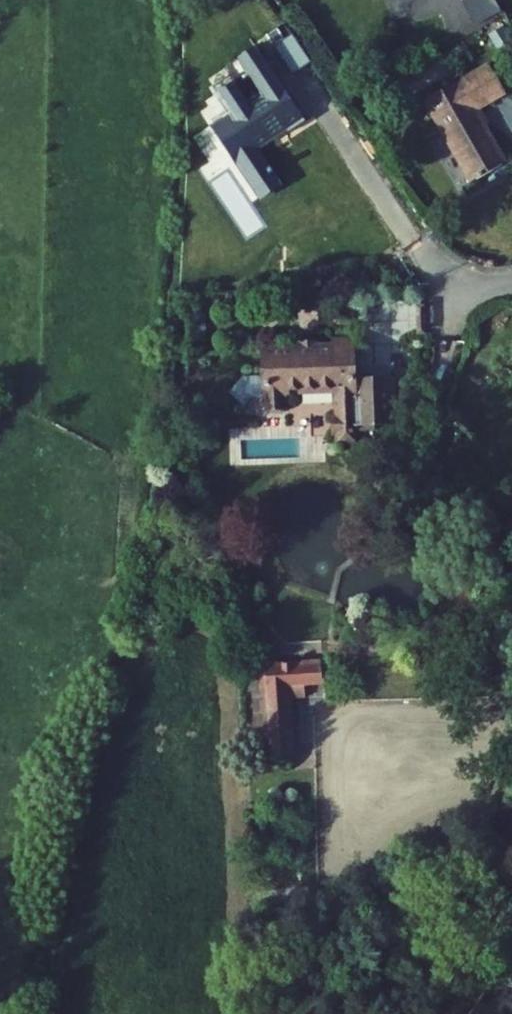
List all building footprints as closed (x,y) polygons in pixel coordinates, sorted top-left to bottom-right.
[(323,56),(302,25),(268,47),(274,56),(289,78),(323,56)] [(289,78),(274,56),(247,75),(258,91),(223,114),(248,153),(295,122),(297,126),(313,115),(289,78)] [(438,111),(488,190),(511,174),(511,152),(492,120),(511,107),(511,81),(505,69),(438,111)] [(357,372),(361,331),(347,330),(346,339),(270,330),(267,358),(246,356),(228,369),(243,389),(252,381),(264,388),(284,390),(286,376),(343,381),(340,432),(352,433),(352,428),(371,429),(371,424),(393,426),(395,380),(374,379),(374,374),(357,372)] [(312,666),(251,669),(253,703),(263,703),(266,758),(287,757),(284,702),(314,700),(312,666)]
